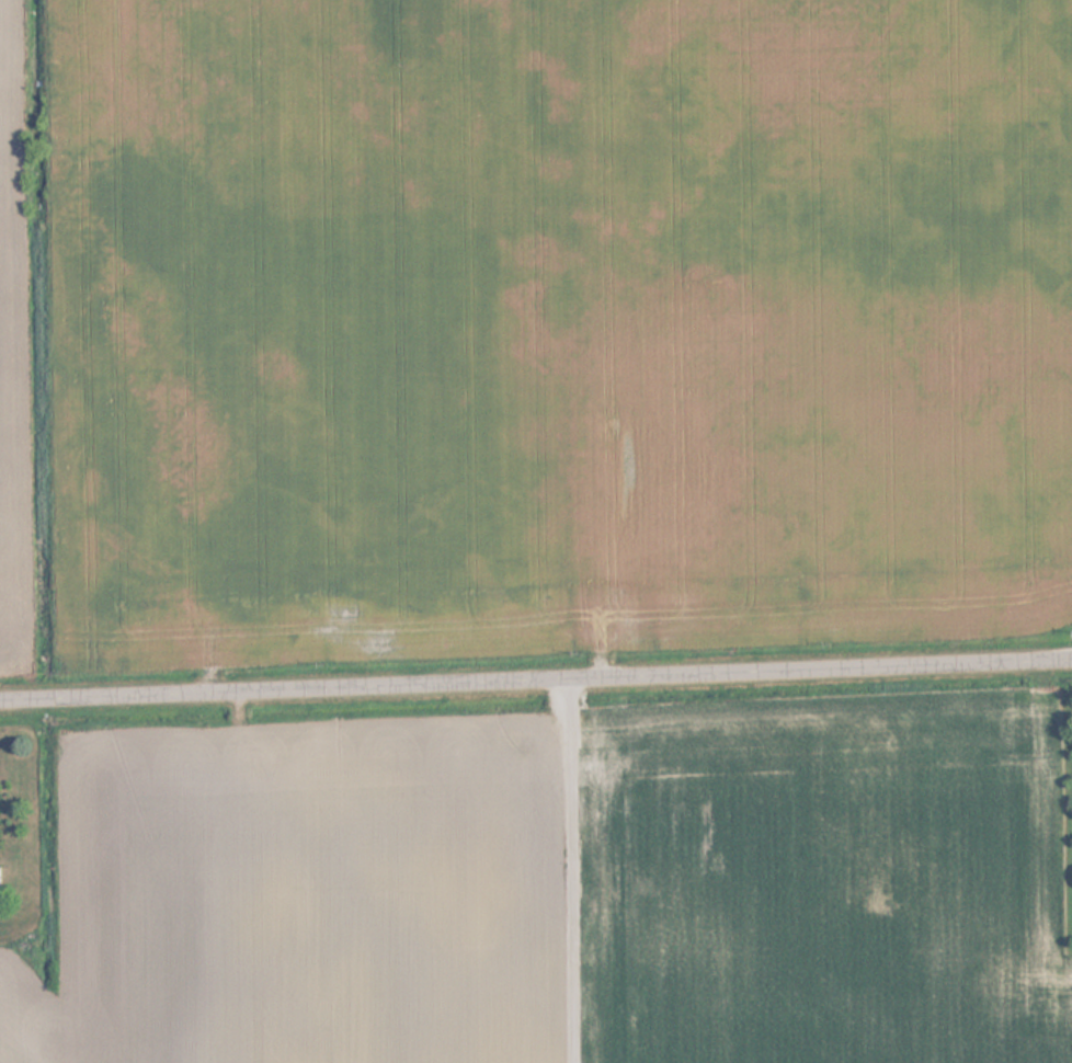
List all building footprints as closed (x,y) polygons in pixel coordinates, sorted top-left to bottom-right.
[(0,872),(0,890),(9,890),(9,871),(0,872)]
